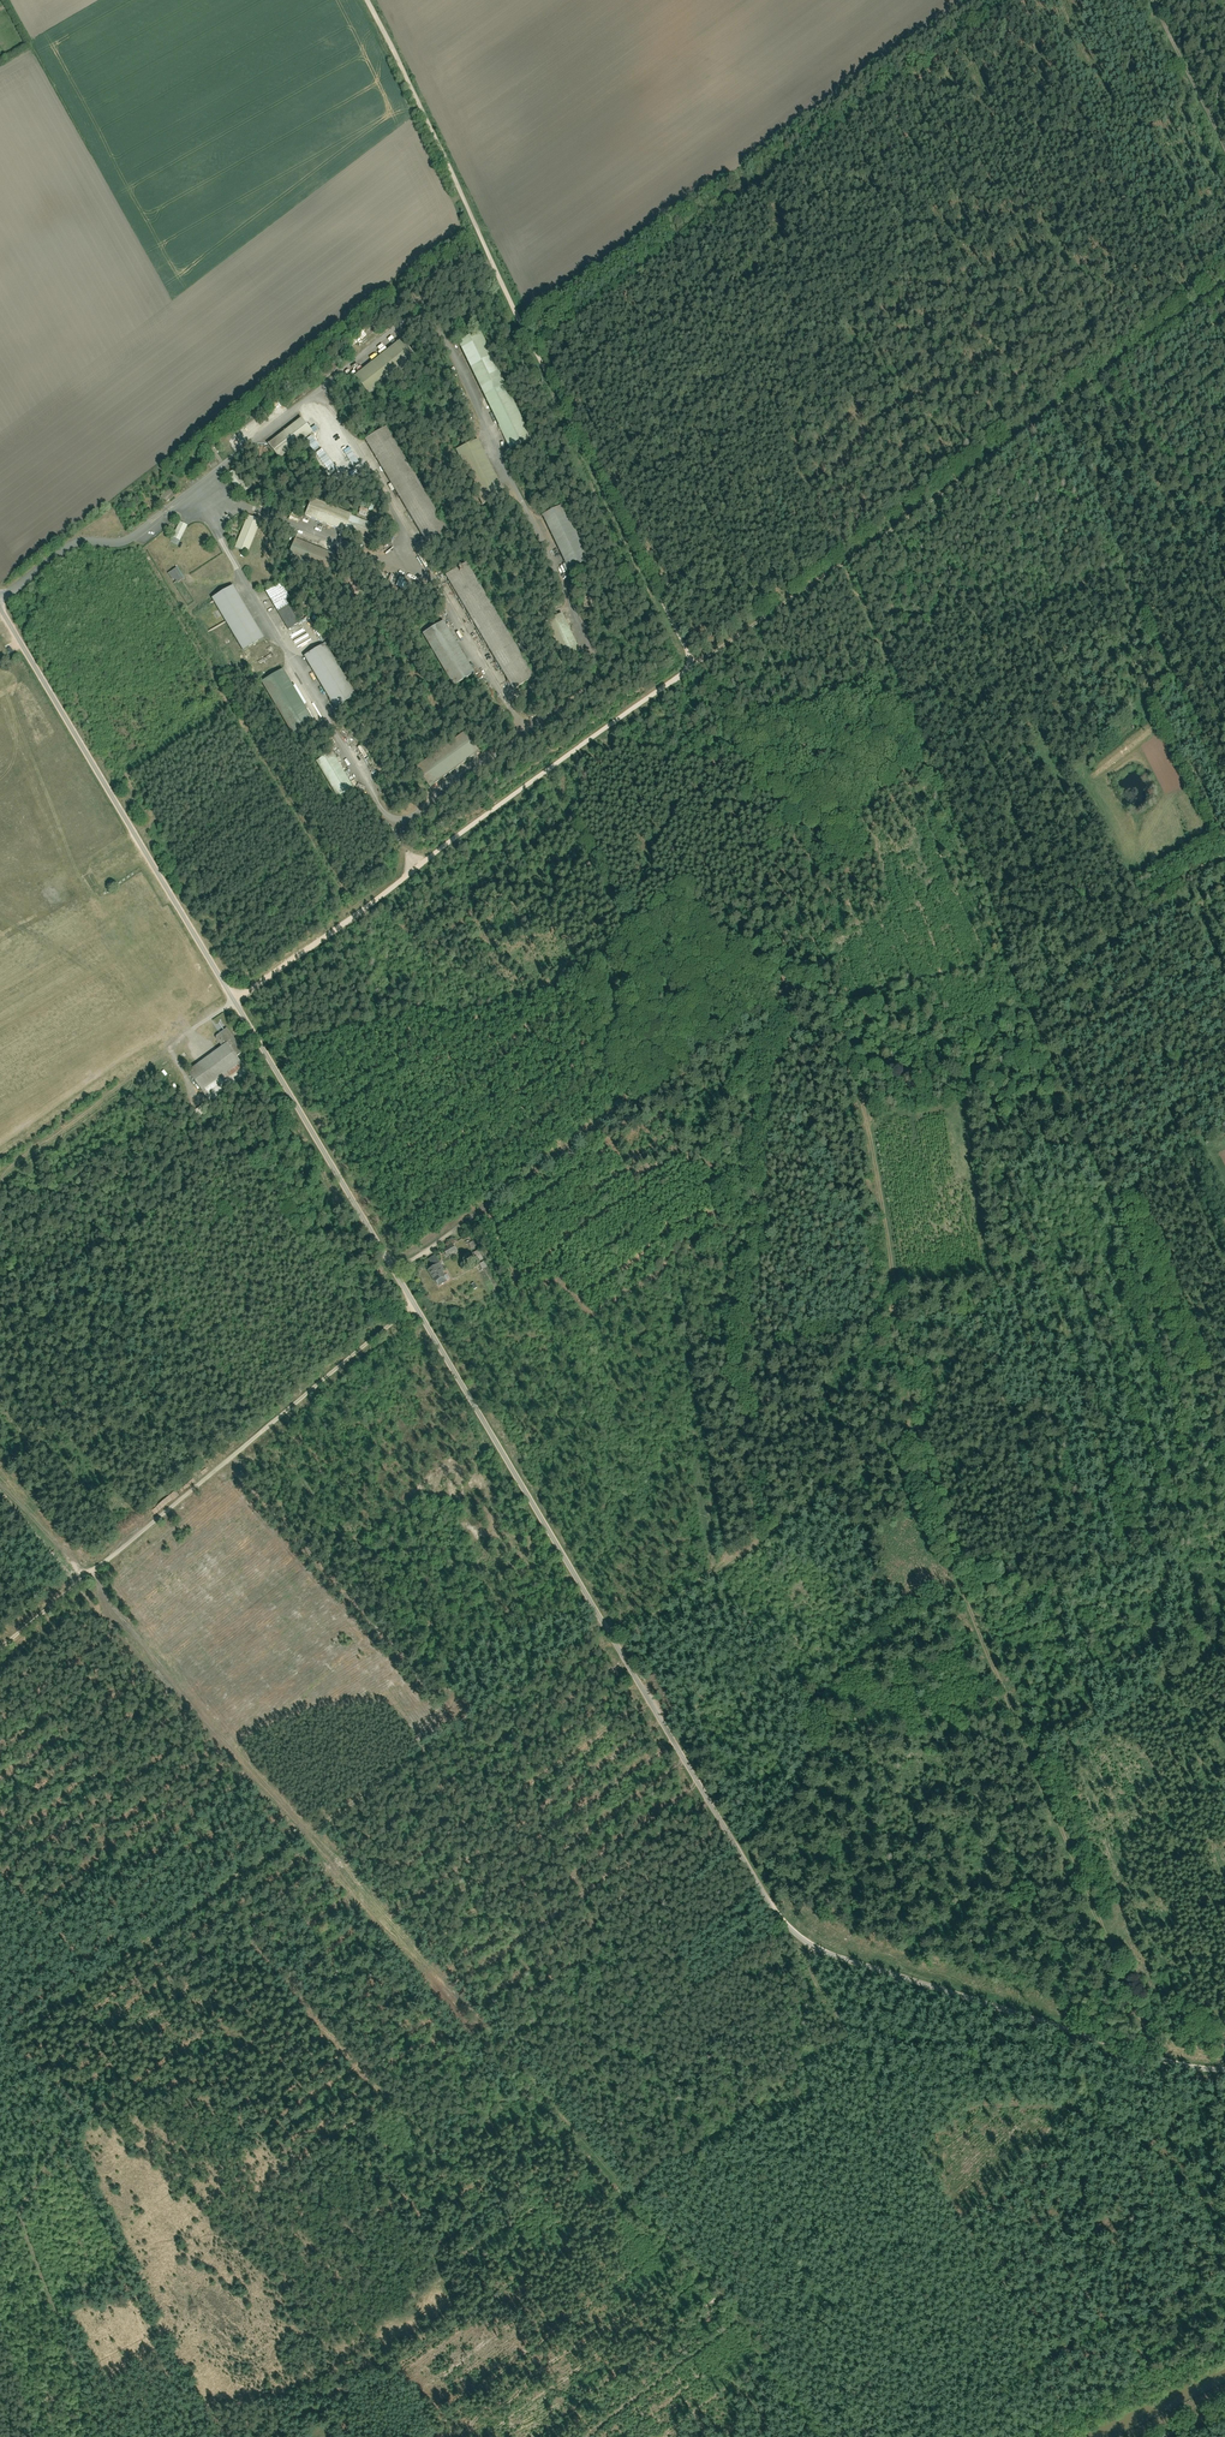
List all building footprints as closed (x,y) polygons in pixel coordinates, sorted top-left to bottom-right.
[(510,445),(532,435),(478,327),(457,337),(510,445)] [(415,356),(399,334),(350,369),(366,391),(415,356)] [(310,426),(298,412),(266,438),(278,453),(310,426)] [(421,539),(445,525),(383,422),(360,436),(421,539)] [(480,497),(502,485),(475,434),(453,446),(480,497)] [(234,462),(223,470),(237,489),(248,481),(234,462)] [(371,520),(308,493),(301,510),(364,537),(371,520)] [(567,565),(588,553),(562,499),(540,510),(567,565)] [(260,517),(245,511),(234,537),(250,543),(260,517)] [(179,545),(189,524),(181,521),(171,541),(179,545)] [(286,549),(325,566),(333,548),(294,531),(286,549)] [(509,686),(532,672),(529,668),(464,562),(442,576),(509,686)] [(174,580),(176,578),(178,582),(185,578),(179,567),(169,572),(174,580)] [(407,590),(410,585),(413,586),(415,583),(401,577),(397,585),(407,590)] [(269,638),(233,579),(212,591),(249,650),(269,638)] [(284,582),(269,590),(288,629),(301,623),(289,599),(292,598),(284,582)] [(470,665),(443,615),(424,625),(451,676),(470,665)] [(352,690),(324,641),(304,653),(332,702),(352,690)] [(313,714),(292,679),(268,693),(289,728),(313,714)] [(477,746),(462,726),(400,772),(415,791),(477,746)] [(331,747),(313,758),(335,793),(352,782),(331,747)] [(187,1069),(212,1102),(251,1073),(235,1052),(241,1047),(221,1020),(214,1025),(220,1033),(227,1042),(187,1069)] [(203,1105),(194,1111),(198,1117),(207,1112),(203,1105)] [(452,1245),(443,1249),(446,1257),(456,1252),(452,1245)] [(474,1252),(479,1261),(484,1258),(479,1249),(474,1252)] [(442,1258),(426,1266),(433,1280),(448,1272),(442,1258)] [(483,1276),(492,1290),(498,1286),(495,1281),(494,1282),(491,1278),(493,1277),(490,1272),(483,1276)]
